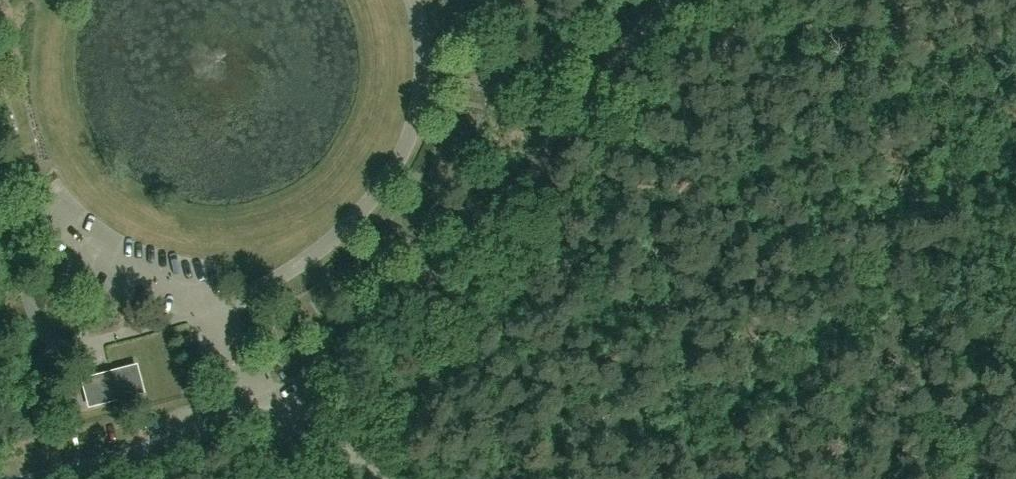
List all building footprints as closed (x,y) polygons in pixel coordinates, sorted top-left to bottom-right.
[(89,405),(142,392),(136,366),(83,380),(89,405)]
